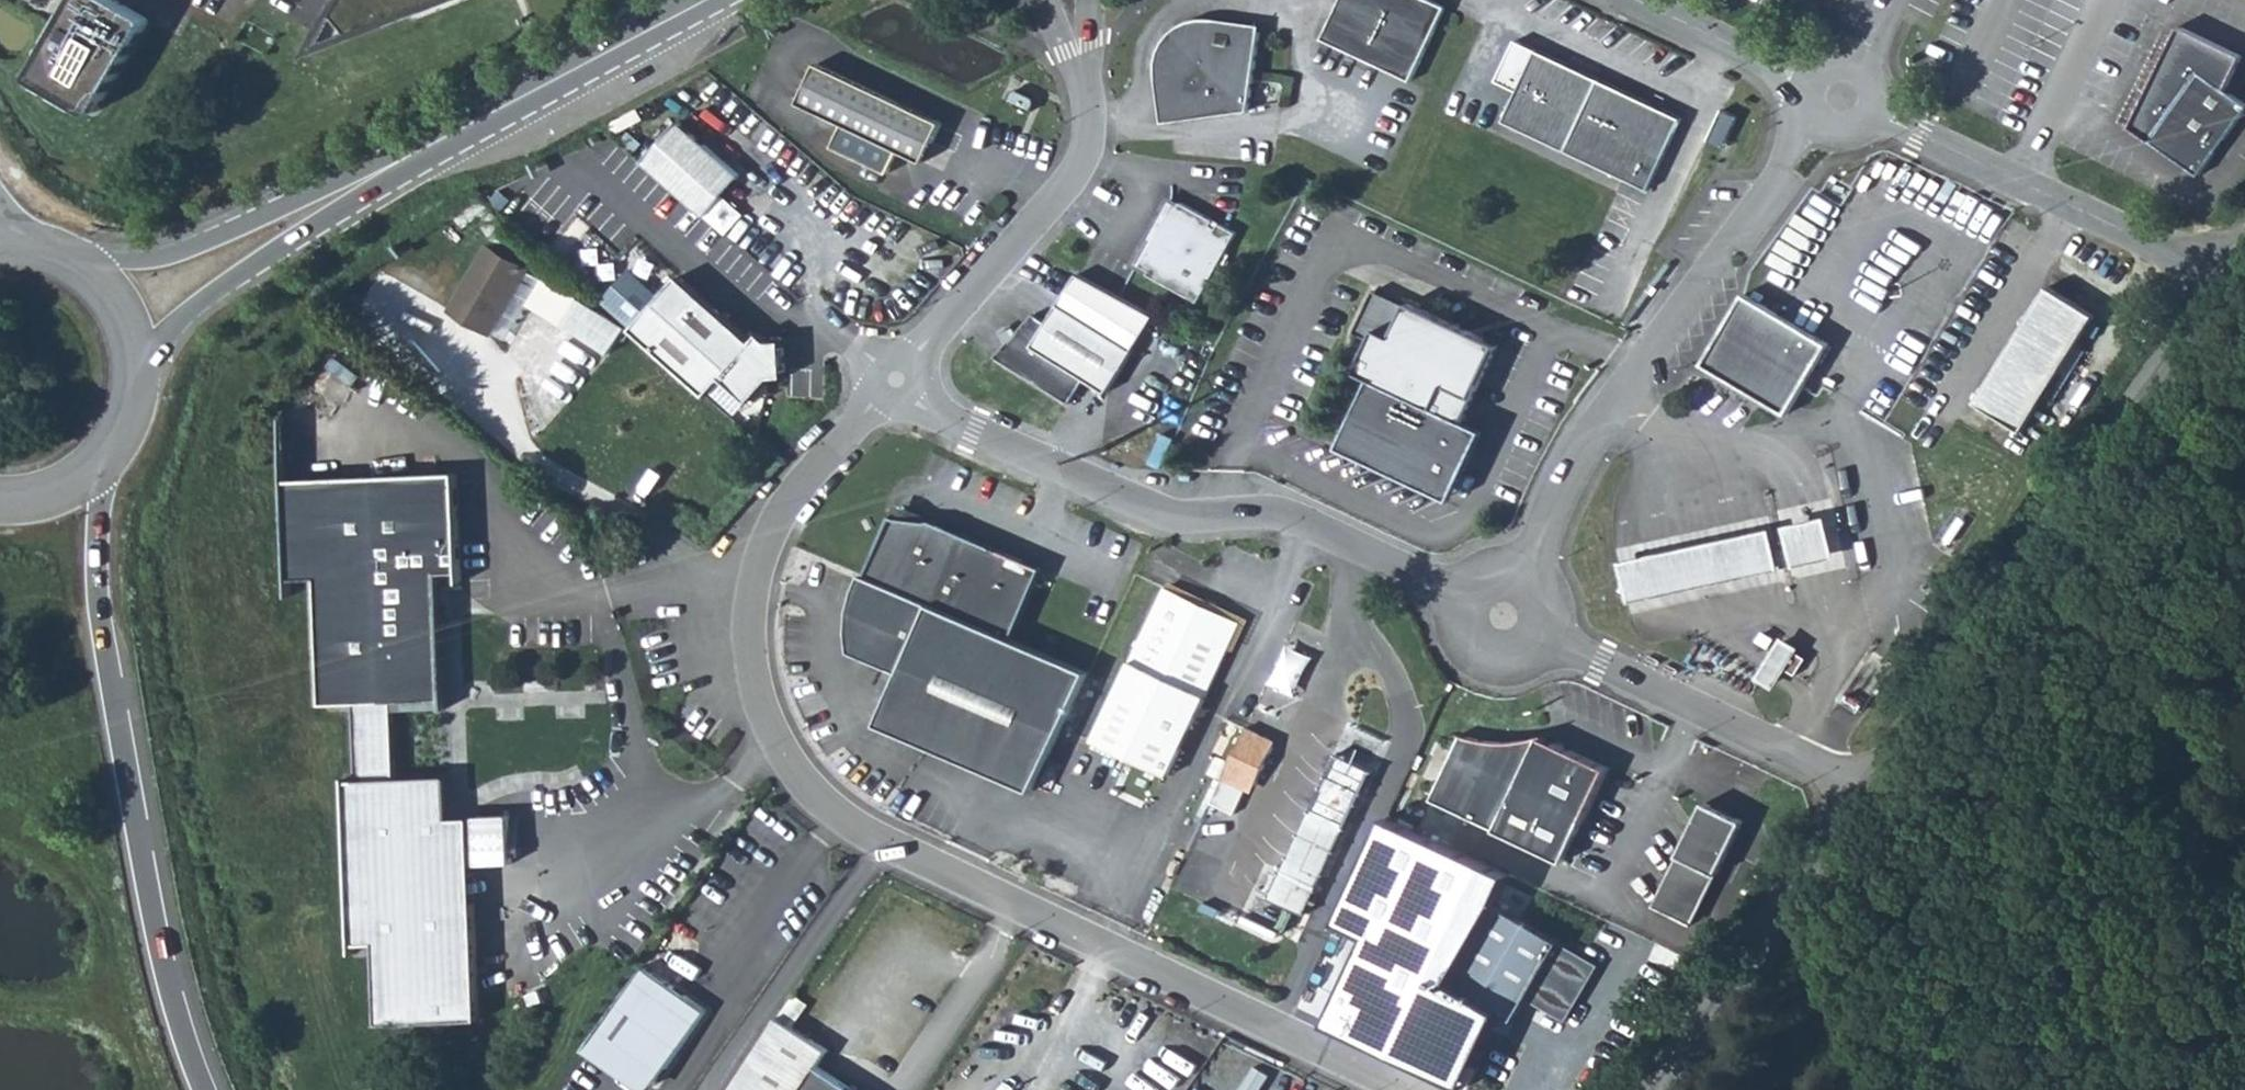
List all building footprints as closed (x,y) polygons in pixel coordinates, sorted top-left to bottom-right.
[(59,21),(32,67),(31,69),(31,72),(34,74),(92,109),(94,109),(96,107),(98,106),(148,21),(149,19),(148,15),(122,0),(71,0),(59,21)] [(1322,37),(1412,78),(1437,24),(1439,19),(1442,13),(1447,3),(1440,0),(1340,0),(1322,37)] [(1174,25),(1169,30),(1165,36),(1160,44),(1159,48),(1159,56),(1159,63),(1167,64),(1171,112),(1210,109),(1250,107),(1258,26),(1210,21),(1210,14),(1191,16),(1184,18),(1179,21),(1174,25)] [(2186,14),(2137,115),(2206,164),(2244,109),(2244,87),(2233,78),(2244,52),(2244,42),(2186,14)] [(1518,92),(1539,46),(1516,36),(1496,82),(1518,92)] [(1507,118),(1567,147),(1601,76),(1539,46),(1518,92),(1507,118)] [(805,93),(800,103),(844,124),(833,147),(889,173),(899,150),(924,162),(929,152),(943,122),(819,64),(805,93)] [(1601,76),(1567,147),(1648,185),(1683,114),(1601,76)] [(1013,91),(1009,100),(1032,111),(1036,102),(1034,98),(1017,89),(1013,91)] [(1740,115),(1724,108),(1708,141),(1723,148),(1740,115)] [(682,123),(645,163),(707,217),(744,177),(682,123)] [(1175,199),(1166,215),(1165,215),(1164,215),(1164,216),(1163,216),(1162,217),(1161,219),(1160,219),(1160,221),(1159,221),(1159,222),(1158,227),(1159,227),(1159,228),(1159,230),(1160,230),(1160,231),(1161,233),(1162,233),(1158,241),(1154,238),(1141,262),(1155,269),(1153,273),(1204,300),(1225,260),(1229,262),(1234,252),(1230,250),(1241,230),(1224,221),(1221,226),(1215,223),(1218,218),(1184,201),(1183,204),(1175,199)] [(1224,221),(1218,218),(1215,223),(1221,226),(1224,221)] [(486,247),(449,310),(490,334),(528,271),(486,247)] [(629,270),(601,302),(707,396),(708,396),(722,379),(750,404),(775,375),(787,373),(781,339),(768,341),(760,334),(753,342),(679,277),(660,297),(629,270)] [(1089,379),(1111,393),(1154,316),(1079,279),(1052,323),(1038,314),(1000,358),(1074,404),(1089,379)] [(2054,280),(1981,396),(2027,425),(2100,309),(2054,280)] [(1411,301),(1378,286),(1359,328),(1376,336),(1366,356),(1361,368),(1376,375),(1343,448),(1433,490),(1436,481),(1446,460),(1464,469),(1473,448),(1455,440),(1464,421),(1502,340),(1412,298),(1411,301)] [(1832,338),(1744,288),(1701,364),(1785,413),(1832,338)] [(1482,429),(1464,421),(1455,440),(1473,448),(1482,429)] [(1454,489),(1464,469),(1446,460),(1436,481),(1454,489)] [(458,569),(452,471),(281,482),(287,579),(316,577),(324,702),(354,700),(394,698),(444,695),(436,570),(458,569)] [(1787,520),(1816,515),(1814,502),(1785,506),(1787,520)] [(896,504),(892,514),(897,516),(932,519),(896,504)] [(1700,528),(1615,546),(1630,612),(1711,595),(1785,579),(1770,513),(1700,528)] [(892,514),(866,574),(1012,637),(1042,567),(932,519),(897,516),(892,514)] [(1793,570),(1841,567),(1837,516),(1790,519),(1793,570)] [(1012,637),(866,574),(862,573),(849,604),(848,619),(851,632),(857,644),(905,666),(880,717),(1033,789),(1089,670),(1012,637)] [(1241,619),(1166,584),(1094,738),(1168,773),(1241,619)] [(1784,633),(1758,675),(1776,686),(1790,664),(1792,665),(1804,646),(1784,633)] [(1311,652),(1287,640),(1268,680),(1292,692),(1311,652)] [(529,681),(529,690),(547,690),(547,686),(547,681),(529,681)] [(472,683),(472,693),(490,692),(490,688),(490,683),(472,683)] [(398,776),(394,698),(354,700),(360,780),(348,781),(359,944),(382,942),(386,1023),(486,1017),(473,813),(453,816),(449,772),(398,776)] [(561,706),(561,715),(579,715),(579,710),(579,706),(561,706)] [(500,707),(500,716),(518,716),(518,712),(518,707),(500,707)] [(1246,725),(1211,800),(1234,811),(1246,786),(1255,783),(1273,745),(1270,736),(1246,725)] [(1462,732),(1431,797),(1562,860),(1607,767),(1541,735),(1528,738),(1511,740),(1493,739),(1477,736),(1462,732)] [(1372,769),(1344,756),(1278,894),(1306,908),(1372,769)] [(516,775),(516,784),(534,783),(534,778),(534,774),(516,775)] [(485,784),(488,793),(505,786),(503,782),(502,778),(485,784)] [(1743,820),(1705,801),(1696,818),(1703,822),(1686,857),(1679,853),(1653,904),(1691,923),(1743,820)] [(1598,965),(1496,903),(1449,981),(1512,1019),(1526,997),(1564,1020),(1598,965)] [(707,1012),(644,967),(591,1042),(654,1086),(707,1012)] [(808,1034),(780,1016),(735,1089),(769,1089),(808,1034)] [(769,1089),(862,1089),(821,1064),(831,1048),(808,1034),(769,1089)]
